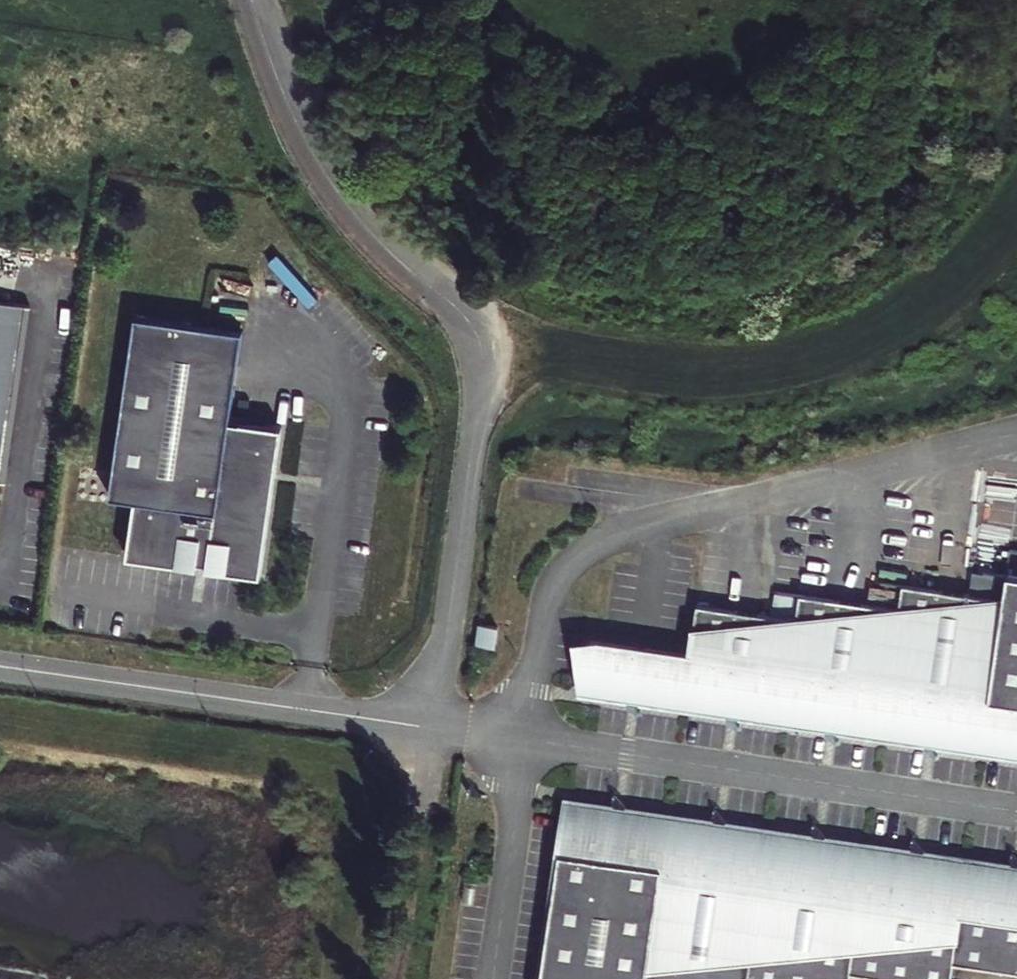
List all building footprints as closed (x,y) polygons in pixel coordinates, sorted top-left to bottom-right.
[(31,304),(0,300),(0,479),(6,480),(31,304)] [(139,503),(130,558),(202,569),(203,564),(214,566),(213,571),(268,579),(290,430),(235,422),(248,333),(140,317),(113,499),(139,503)] [(968,593),(999,598),(1003,576),(972,570),(968,593)] [(587,693),(1016,759),(1016,577),(1008,576),(1004,601),(905,586),(901,611),(803,596),(799,622),(700,607),(692,658),(595,643),(587,693)] [(501,642),(484,639),(480,659),(499,662),(501,642)] [(571,803),(544,978),(850,978),(851,975),(876,978),(950,978),(952,965),(1016,975),(1016,872),(571,803)]
